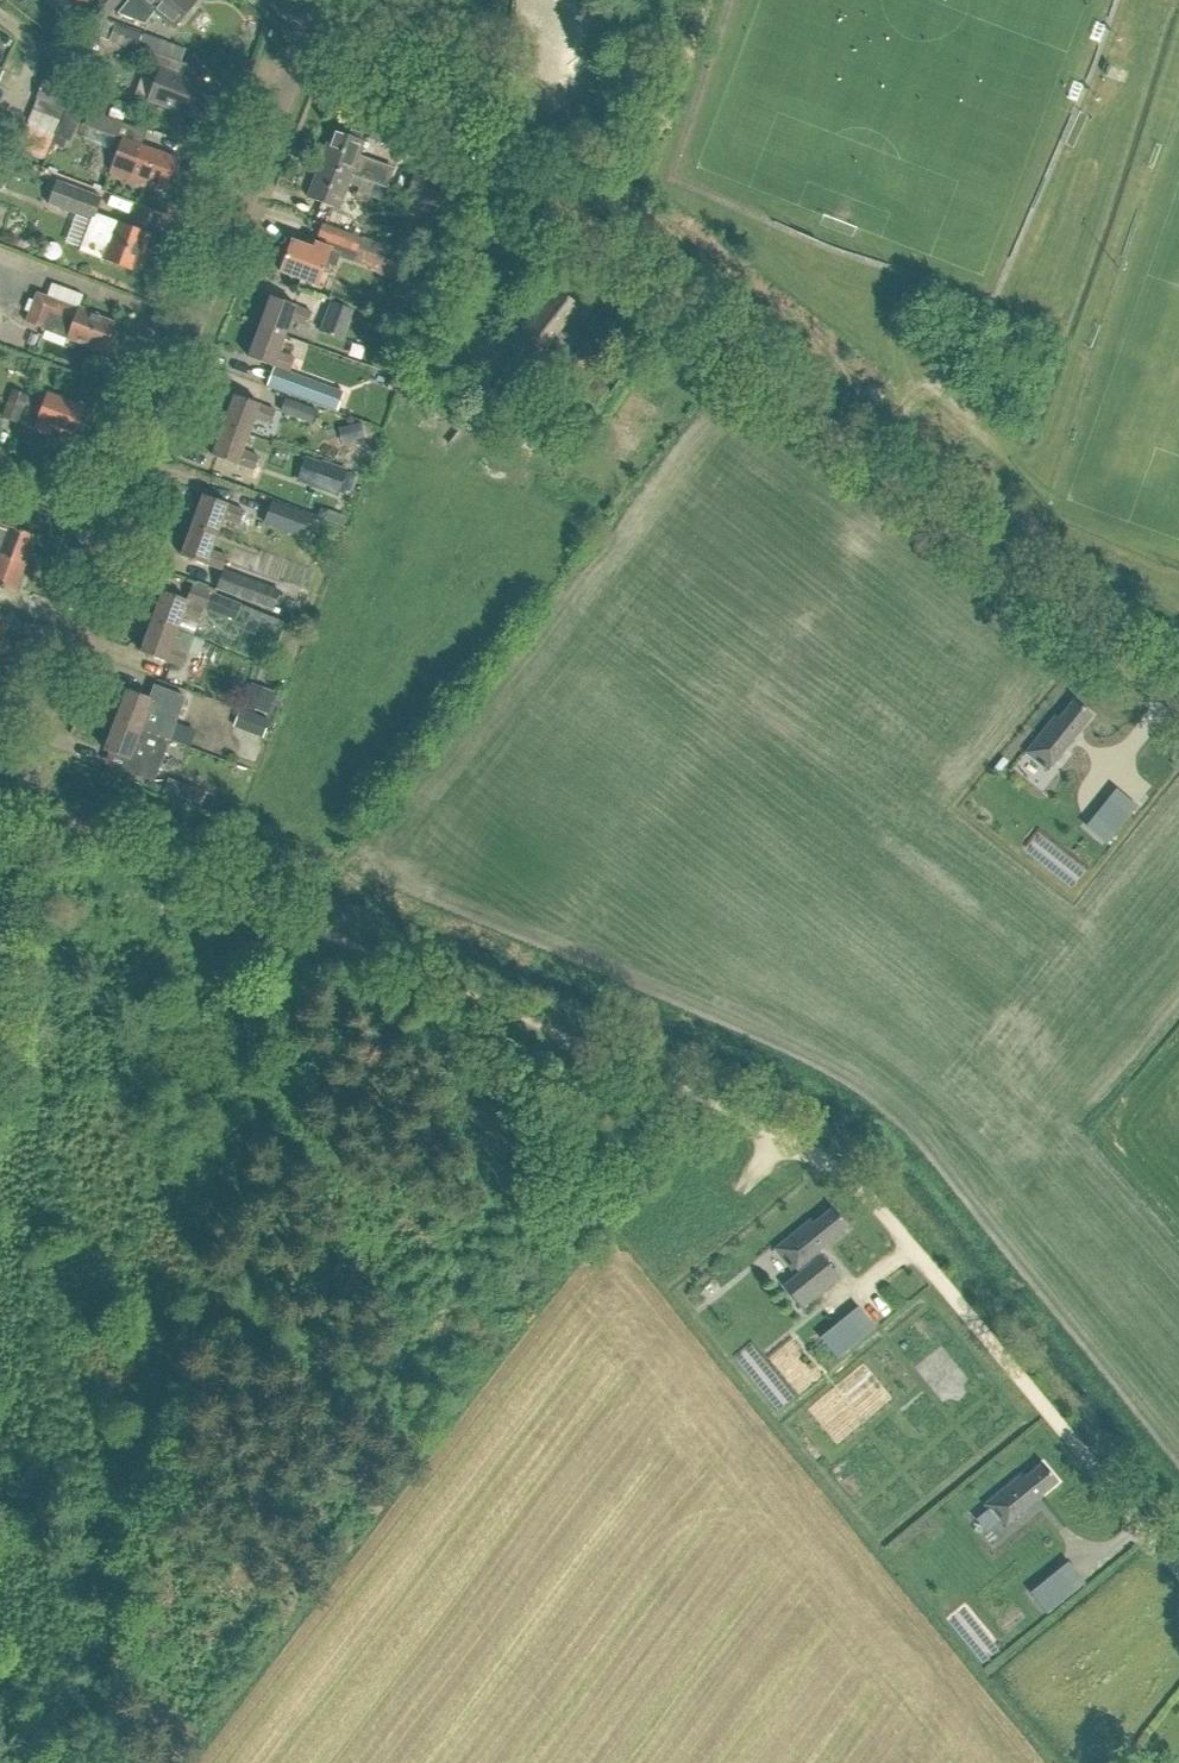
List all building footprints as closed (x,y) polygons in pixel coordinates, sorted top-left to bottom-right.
[(95,0),(74,0),(87,10),(95,0)] [(93,7),(107,18),(121,0),(98,0),(93,7)] [(118,13),(145,24),(155,11),(175,27),(196,1),(194,0),(127,0),(128,1),(118,13)] [(116,26),(110,40),(136,50),(142,35),(116,26)] [(193,116),(204,86),(175,76),(180,62),(153,52),(143,78),(156,83),(150,101),(193,116)] [(71,89),(76,78),(51,68),(47,79),(71,89)] [(44,80),(36,98),(38,99),(65,110),(72,93),(44,80)] [(33,110),(60,121),(65,110),(38,99),(33,110)] [(70,103),(56,136),(60,138),(75,105),(70,103)] [(54,135),(60,121),(33,110),(27,123),(54,135)] [(169,186),(179,160),(144,147),(149,133),(90,110),(84,125),(117,137),(111,153),(117,155),(110,173),(147,186),(149,179),(169,186)] [(27,123),(19,144),(21,145),(45,154),(46,155),(54,135),(27,123)] [(320,165),(353,176),(362,179),(374,184),(387,189),(395,168),(360,156),(364,143),(361,142),(363,136),(351,132),(349,137),(332,131),(320,165)] [(340,209),(349,184),(359,188),(355,198),(367,202),(374,184),(362,179),(353,176),(320,165),(308,198),(340,209)] [(416,170),(406,196),(442,209),(452,183),(416,170)] [(57,181),(49,203),(77,214),(92,220),(82,248),(81,250),(102,259),(135,271),(150,234),(111,219),(96,213),(102,198),(57,181)] [(340,257),(354,262),(359,249),(404,265),(401,272),(415,276),(421,257),(323,223),(316,243),(313,250),(301,246),(292,243),(281,274),(319,287),(328,262),(337,265),(340,257)] [(422,252),(432,227),(422,223),(412,249),(422,252)] [(66,337),(68,337),(107,352),(117,323),(77,308),(82,294),(53,284),(48,297),(37,293),(26,322),(46,330),(43,338),(63,345),(66,337)] [(538,360),(580,308),(553,286),(511,338),(538,360)] [(271,297),(260,328),(283,337),(289,319),(308,326),(313,313),(271,297)] [(331,302),(320,331),(355,344),(366,316),(331,302)] [(376,329),(389,334),(392,326),(379,321),(376,329)] [(277,352),(283,337),(260,328),(249,358),(290,373),(295,358),(277,352)] [(570,361),(558,375),(582,394),(594,380),(582,370),(598,349),(587,340),(570,361)] [(388,388),(397,392),(398,389),(402,378),(393,375),(388,388)] [(343,393),(298,376),(291,395),(336,411),(343,393)] [(13,390),(3,417),(17,422),(27,395),(13,390)] [(75,436),(86,407),(48,393),(35,429),(49,434),(52,428),(75,436)] [(234,395),(223,426),(246,434),(252,418),(269,425),(275,410),(234,395)] [(286,398),(280,412),(311,424),(317,410),(286,398)] [(361,423),(348,425),(351,440),(364,438),(361,423)] [(240,451),(246,434),(223,426),(211,456),(253,472),(258,457),(240,451)] [(194,460),(197,446),(175,440),(171,454),(194,460)] [(347,473),(348,470),(322,461),(313,487),(338,497),(340,492),(347,473)] [(340,492),(349,496),(356,476),(347,473),(340,492)] [(203,495),(193,525),(216,534),(222,517),(238,523),(242,512),(243,509),(203,495)] [(271,502),(264,524),(303,538),(311,516),(271,502)] [(249,534),(255,516),(242,512),(238,523),(236,529),(249,534)] [(25,565),(35,537),(0,524),(0,556),(25,565)] [(210,549),(216,534),(193,525),(182,555),(221,570),(226,555),(210,549)] [(25,565),(0,556),(0,587),(14,592),(25,565)] [(217,590),(274,610),(281,590),(224,569),(217,590)] [(164,591),(152,622),(176,631),(182,615),(198,621),(204,606),(164,591)] [(214,593),(207,610),(235,621),(241,604),(214,593)] [(181,668),(186,653),(192,637),(176,631),(152,622),(141,653),(181,668)] [(267,714),(267,713),(274,715),(276,716),(282,700),(273,697),(275,693),(252,684),(243,704),(267,714)] [(129,691),(117,721),(170,740),(185,699),(157,688),(152,700),(129,691)] [(1092,714),(1073,699),(1058,717),(1055,715),(1025,752),(1047,770),(1092,714)] [(252,713),(245,731),(262,737),(269,719),(252,713)] [(106,752),(128,760),(124,771),(154,782),(170,740),(117,721),(106,752)] [(163,793),(176,798),(181,783),(169,779),(163,793)] [(1107,799),(1094,816),(1114,832),(1127,815),(1107,799)] [(817,1251),(848,1226),(833,1207),(814,1222),(811,1218),(774,1248),(792,1271),(796,1268),(799,1273),(783,1286),(784,1287),(786,1286),(799,1302),(797,1304),(801,1308),(839,1277),(821,1255),(820,1256),(817,1251)] [(864,1335),(848,1316),(821,1338),(833,1353),(837,1357),(864,1335)] [(1043,1462),(1024,1478),(1021,1474),(984,1504),(1003,1526),(1058,1481),(1043,1462)] [(1047,1612),(1074,1590),(1058,1570),(1031,1593),(1034,1596),(1043,1607),(1047,1612)]
